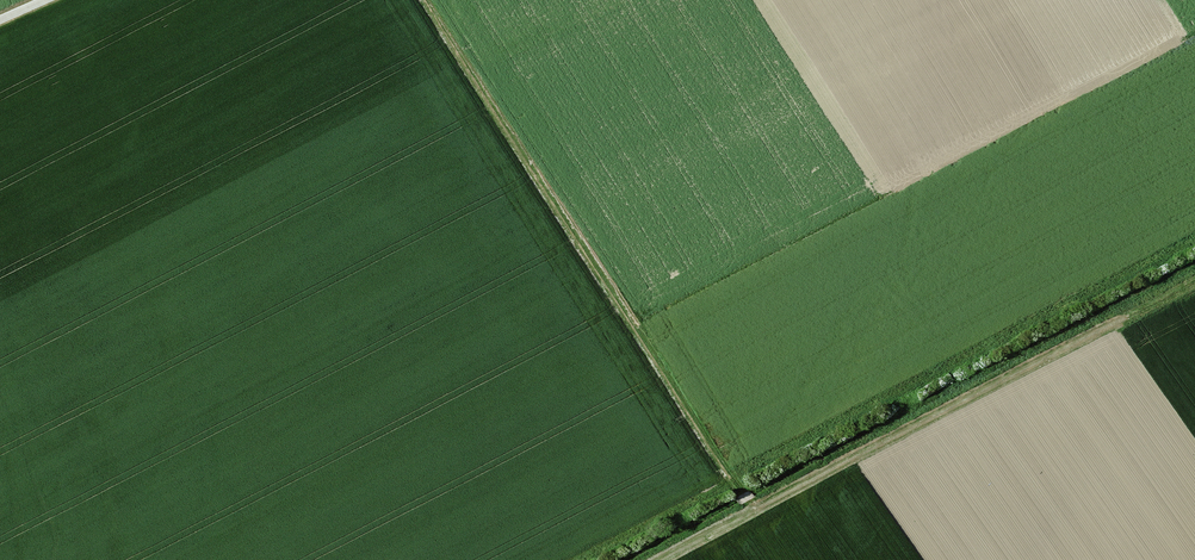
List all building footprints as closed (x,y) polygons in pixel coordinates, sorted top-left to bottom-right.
[(13,542),(4,520),(0,522),(0,548),(13,542)]
